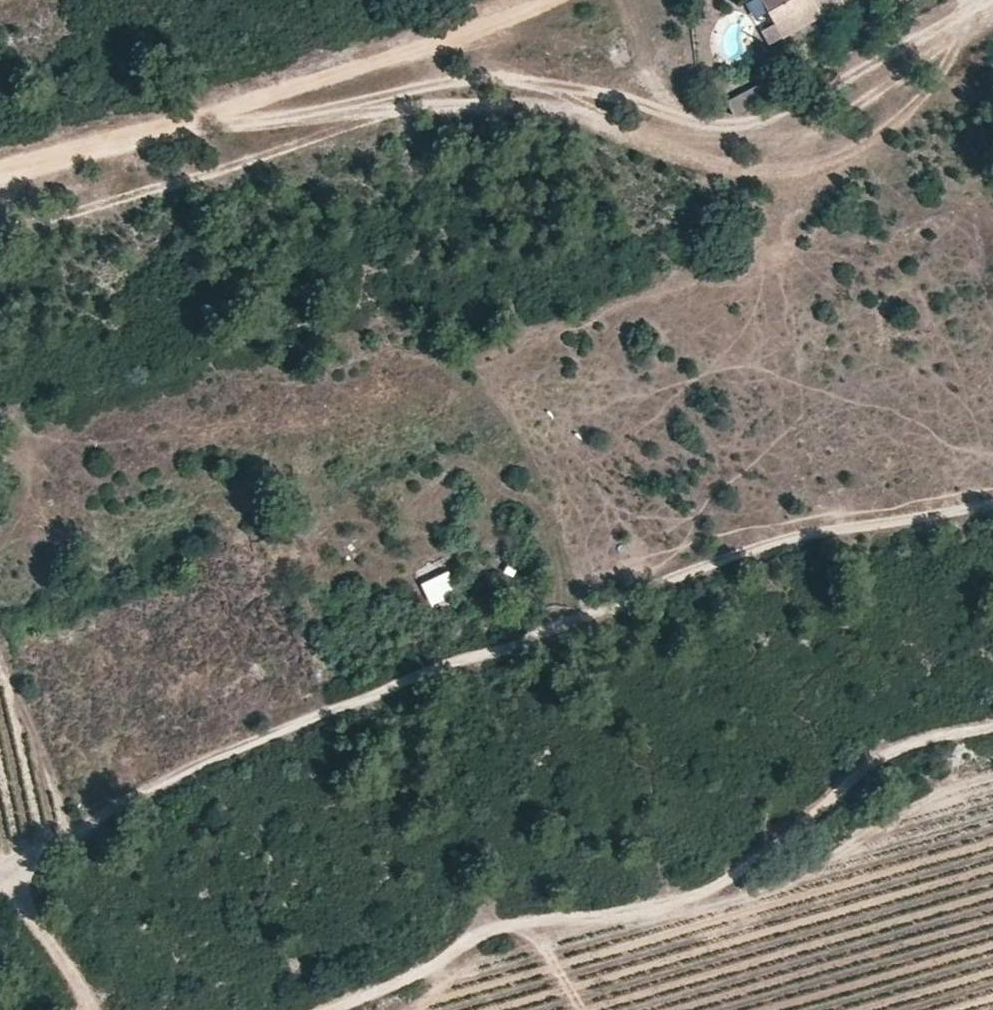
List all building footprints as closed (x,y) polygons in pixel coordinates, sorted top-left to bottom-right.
[(787,39),(853,0),(764,0),(787,39)] [(728,102),(734,115),(781,90),(774,77),(728,102)] [(451,575),(422,582),(428,606),(457,598),(451,575)]
